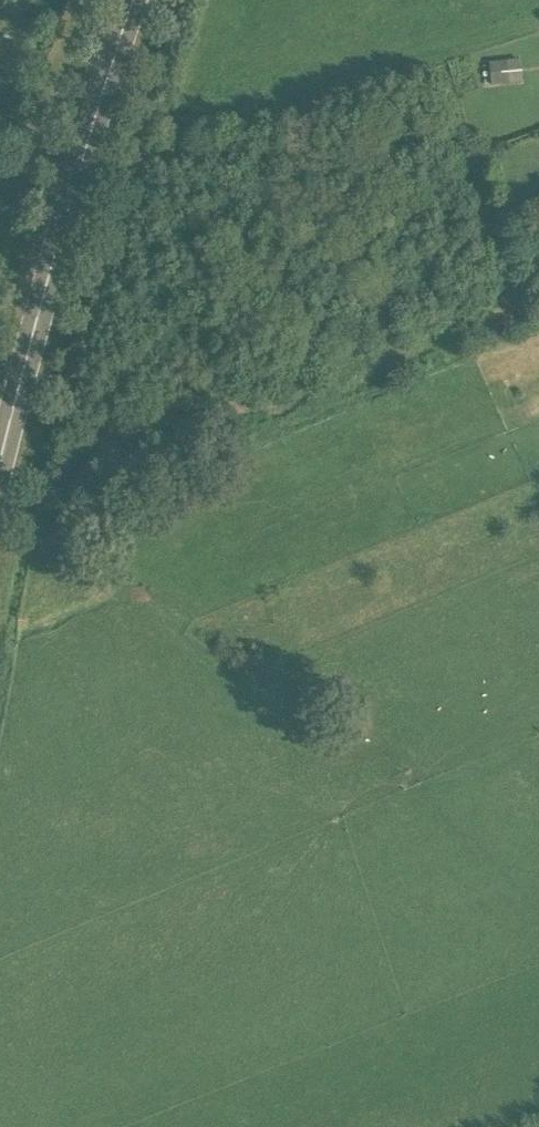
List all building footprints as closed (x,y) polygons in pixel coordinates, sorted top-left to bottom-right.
[(493,83),(509,82),(507,61),(491,63),(493,83)] [(527,312),(532,324),(538,321),(538,307),(527,312)]
